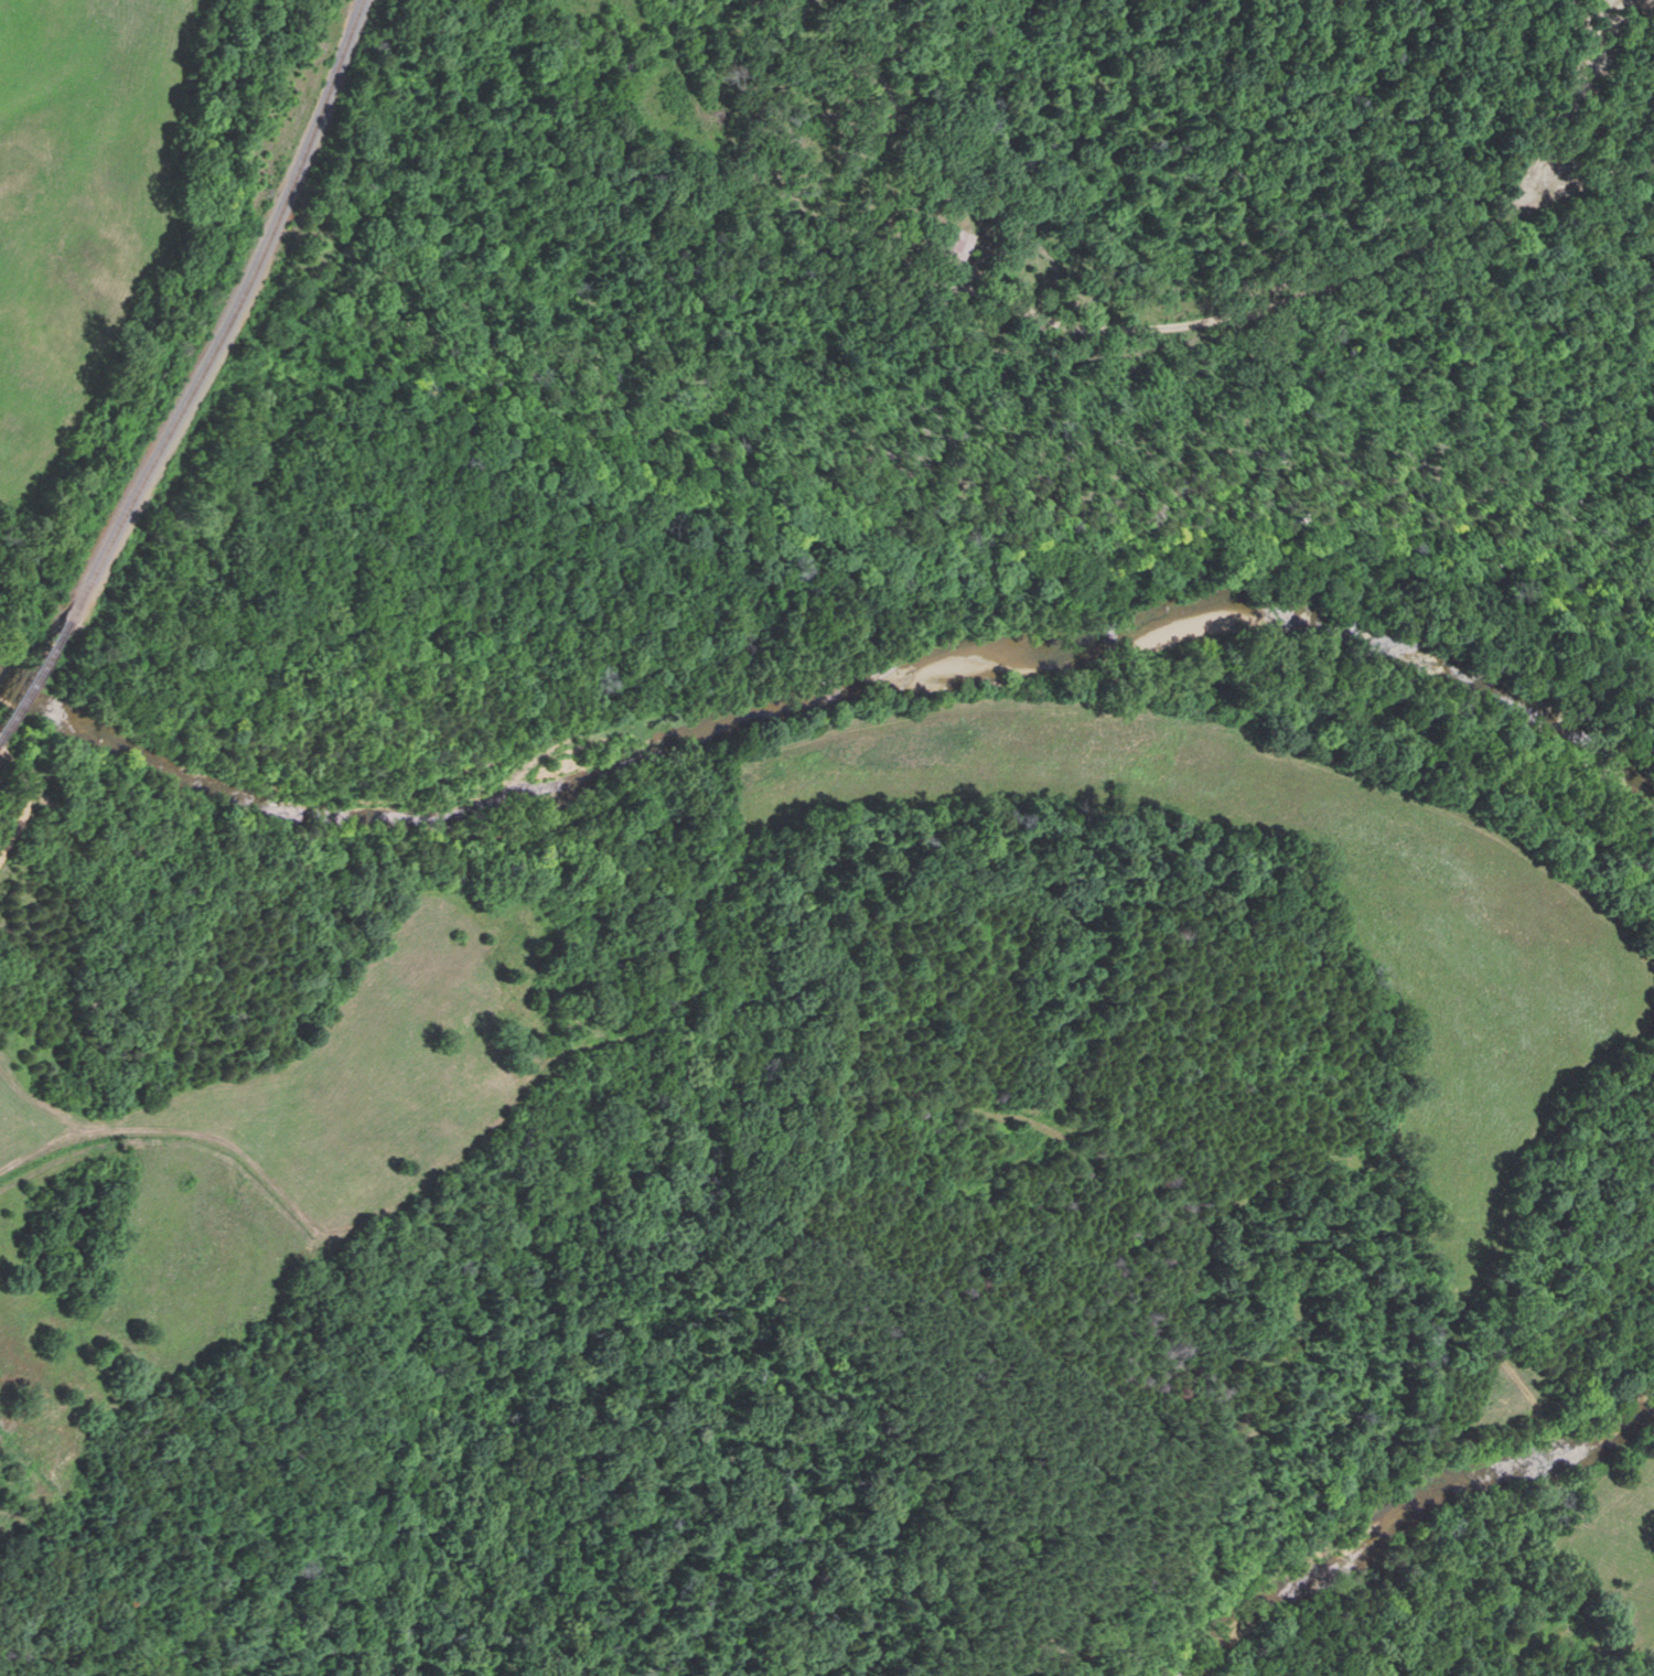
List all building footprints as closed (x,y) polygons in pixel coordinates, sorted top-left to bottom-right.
[(958,232),(933,226),(926,259),(951,264),(958,232)]
